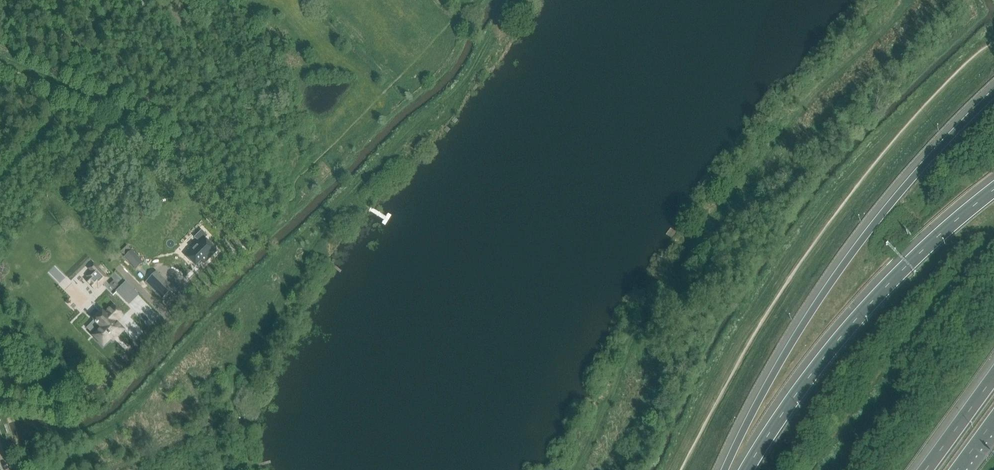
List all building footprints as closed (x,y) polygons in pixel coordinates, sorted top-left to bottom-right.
[(199,242),(186,255),(196,265),(201,260),(203,262),(204,263),(204,262),(206,261),(216,251),(204,238),(207,236),(202,230),(195,237),(199,242)] [(131,251),(126,256),(137,268),(143,263),(131,251)] [(87,276),(89,278),(97,286),(98,287),(108,278),(94,264),(89,268),(92,271),(87,276)] [(139,291),(159,314),(175,300),(155,276),(139,291)] [(112,286),(114,289),(118,285),(115,281),(114,281),(110,284),(112,286)] [(117,291),(122,296),(131,287),(126,282),(117,291)] [(102,328),(94,336),(103,346),(111,338),(113,340),(124,330),(116,322),(123,316),(113,306),(104,314),(102,312),(94,320),(96,322),(95,323),(97,326),(99,325),(102,328)]
